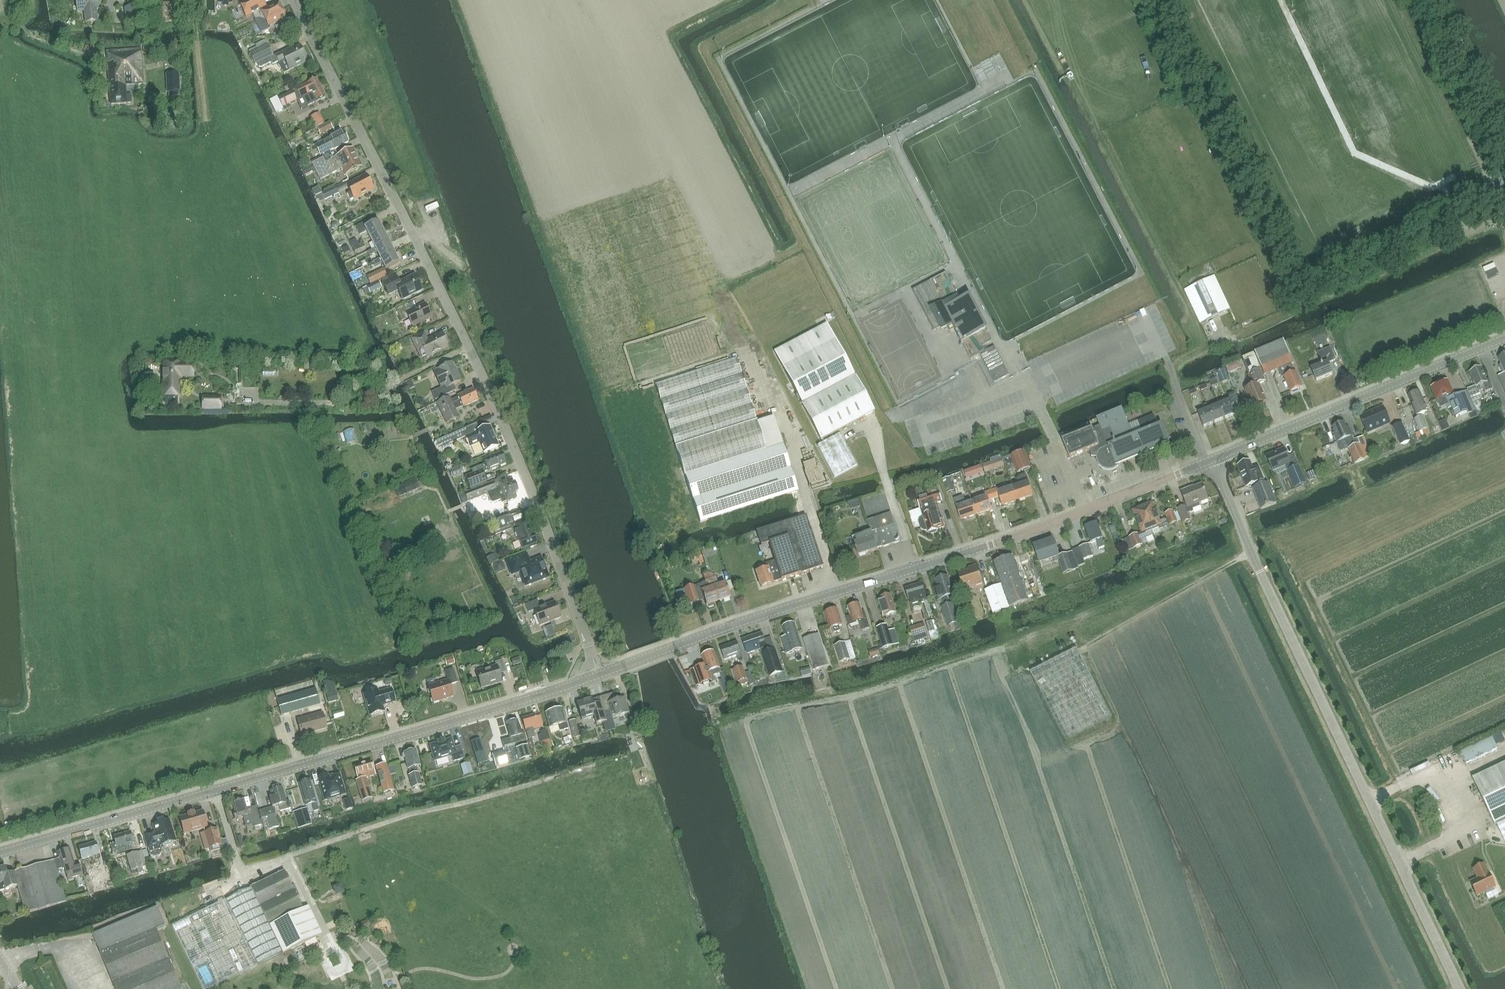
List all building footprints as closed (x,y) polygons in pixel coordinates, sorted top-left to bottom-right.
[(98,10),(97,0),(76,0),(78,12),(84,11),(86,23),(98,21),(96,10),(98,10)] [(214,0),(201,0),(202,14),(215,14),(214,0)] [(244,2),(260,34),(269,30),(267,27),(286,18),(278,3),(276,3),(271,5),(268,0),(247,0),(244,2)] [(127,24),(139,23),(137,7),(125,8),(127,24)] [(258,50),(250,54),(250,55),(255,65),(256,64),(257,65),(259,66),(261,67),(263,66),(271,62),(272,64),(274,63),(278,61),(279,62),(284,60),(290,71),(307,61),(305,57),(305,55),(303,50),(301,50),(300,47),(289,53),(288,50),(276,56),(276,57),(275,57),(273,56),(273,55),(265,40),(255,45),(258,50)] [(125,85),(143,84),(141,50),(107,52),(110,101),(101,102),(101,110),(111,109),(111,105),(126,103),(125,85)] [(296,90),(273,101),(277,110),(297,100),(301,109),(307,106),(310,105),(326,97),(316,79),(295,89),(296,90)] [(329,123),(317,128),(321,135),(332,129),(329,123)] [(324,141),(316,146),(320,156),(329,151),(328,148),(332,146),(334,149),(348,142),(343,132),(324,141)] [(346,176),(362,167),(352,148),(331,159),(331,161),(325,164),(323,159),(312,164),(321,180),(342,169),(346,176)] [(1504,192),(1504,187),(1498,173),(1489,177),(1498,196),(1504,192)] [(347,185),(350,193),(347,194),(350,200),(353,198),(354,200),(374,190),(366,175),(347,185)] [(335,186),(322,193),(325,200),(338,193),(335,186)] [(367,232),(370,238),(383,232),(378,221),(365,228),(361,230),(360,225),(355,227),(359,236),(367,232)] [(375,248),(388,242),(383,232),(370,238),(375,248)] [(356,239),(350,242),(352,247),(358,245),(356,239)] [(360,249),(365,247),(363,242),(358,245),(352,247),(354,252),(360,249)] [(377,252),(380,258),(380,259),(393,252),(388,242),(375,248),(367,252),(369,256),(377,252)] [(398,263),(393,252),(380,259),(380,258),(373,262),(375,266),(382,262),(385,269),(398,263)] [(370,284),(386,276),(383,269),(367,277),(370,284)] [(946,273),(913,290),(934,331),(941,327),(942,330),(948,327),(949,329),(954,327),(971,360),(980,355),(995,383),(1009,375),(994,347),(985,352),(982,347),(990,343),(967,298),(960,302),(946,273)] [(396,277),(382,284),(388,297),(397,292),(402,301),(422,291),(415,275),(399,282),(396,277)] [(1215,275),(1184,290),(1200,323),(1231,309),(1215,275)] [(370,294),(382,288),(378,281),(366,287),(370,294)] [(407,304),(395,310),(401,322),(408,319),(412,327),(431,317),(424,304),(411,311),(407,304)] [(874,412),(855,377),(827,323),(818,328),(774,351),(821,440),(874,412)] [(424,332),(410,339),(420,359),(425,357),(426,359),(450,347),(443,332),(428,340),(424,332)] [(1290,392),(1302,387),(1296,372),(1295,373),(1291,364),(1293,363),(1284,341),(1255,352),(1264,375),(1283,367),(1287,376),(1284,377),(1290,392)] [(1328,363),(1335,360),(1330,347),(1317,353),(1322,364),(1321,364),(1321,365),(1311,369),(1316,381),(1332,375),(1328,363)] [(1255,357),(1244,361),(1250,375),(1249,375),(1253,386),(1245,390),(1252,407),(1266,402),(1259,384),(1265,382),(1260,370),(1255,357)] [(685,477),(783,445),(774,417),(757,423),(737,359),(656,385),(685,477)] [(1238,361),(1226,366),(1229,373),(1241,368),(1238,361)] [(457,374),(451,363),(433,372),(441,388),(437,390),(441,398),(456,391),(453,385),(461,381),(458,373),(457,374)] [(163,396),(165,396),(164,403),(167,405),(175,405),(178,403),(178,396),(179,396),(179,381),(177,381),(177,377),(193,377),(193,365),(180,364),(163,364),(163,396)] [(1468,390),(1473,402),(1481,399),(1478,392),(1483,390),(1484,393),(1493,389),(1489,381),(1487,382),(1481,368),(1477,369),(1475,368),(1471,369),(1471,372),(1470,372),(1476,387),(1468,390)] [(261,377),(274,377),(275,370),(261,369),(261,377)] [(1222,383),(1227,381),(1222,369),(1217,371),(1222,383)] [(1448,381),(1431,388),(1436,400),(1443,397),(1447,406),(1448,409),(1452,408),(1456,417),(1467,412),(1468,414),(1475,411),(1467,391),(1452,397),(1451,394),(1453,393),(1448,381)] [(462,407),(478,400),(473,389),(458,396),(458,398),(451,401),(449,398),(437,404),(446,423),(459,418),(454,408),(461,405),(462,407)] [(1419,391),(1408,396),(1417,416),(1425,413),(1428,412),(1426,406),(1419,391)] [(1235,394),(1229,397),(1230,401),(1235,412),(1235,413),(1241,410),(1235,394)] [(221,410),(221,397),(203,397),(202,409),(221,410)] [(1219,405),(1225,419),(1236,414),(1235,413),(1235,412),(1230,401),(1219,405)] [(1214,423),(1225,419),(1219,405),(1209,409),(1214,423)] [(1361,416),(1364,422),(1363,423),(1367,432),(1375,428),(1374,426),(1388,420),(1383,407),(1361,416)] [(1117,462),(1119,461),(1119,462),(1120,462),(1120,463),(1121,463),(1122,463),(1123,462),(1123,461),(1123,460),(1169,442),(1163,425),(1159,427),(1157,422),(1154,415),(1138,421),(1141,429),(1132,433),(1122,409),(1097,419),(1100,426),(1062,441),(1070,458),(1090,450),(1092,454),(1092,457),(1097,457),(1097,460),(1099,465),(1103,468),(1108,470),(1114,469),(1118,466),(1117,462)] [(1214,423),(1209,409),(1198,414),(1203,427),(1214,423)] [(1419,432),(1428,429),(1423,416),(1414,419),(1419,432)] [(1398,442),(1408,438),(1402,422),(1392,426),(1398,442)] [(1344,423),(1333,428),(1335,433),(1333,434),(1337,443),(1345,439),(1355,464),(1372,457),(1363,436),(1354,440),(1349,428),(1347,429),(1344,423)] [(483,452),(499,446),(492,431),(489,432),(487,427),(475,433),(465,437),(469,447),(479,443),(483,452)] [(351,429),(342,432),(346,445),(355,443),(351,429)] [(448,445),(463,439),(460,431),(445,438),(448,445)] [(1194,433),(1195,446),(1202,445),(1201,432),(1194,433)] [(834,477),(857,465),(840,433),(817,446),(834,477)] [(792,493),(799,518),(806,516),(783,445),(685,477),(700,523),(792,493)] [(1284,448),(1266,456),(1273,471),(1291,463),(1284,448)] [(1024,451),(1011,456),(1018,473),(1031,468),(1024,451)] [(480,467),(480,466),(470,470),(472,474),(465,477),(470,489),(486,483),(482,473),(506,464),(501,452),(483,460),(485,465),(480,467)] [(982,465),(985,473),(1005,466),(1002,458),(982,465)] [(1250,461),(1238,466),(1246,487),(1254,484),(1256,487),(1253,488),(1262,510),(1277,504),(1268,482),(1263,484),(1262,481),(1264,480),(1258,467),(1253,469),(1250,461)] [(1298,468),(1288,472),(1295,490),(1306,485),(1298,468)] [(959,473),(950,476),(954,490),(963,487),(959,473)] [(479,488),(460,495),(463,503),(482,496),(487,494),(490,502),(493,504),(505,499),(506,502),(516,498),(514,493),(517,492),(514,484),(511,485),(509,480),(507,475),(497,479),(498,480),(479,488)] [(1019,485),(1013,487),(1017,500),(1033,495),(1026,475),(1018,477),(1019,478),(1017,479),(1019,485)] [(947,493),(953,490),(949,477),(943,480),(947,493)] [(398,498),(420,488),(416,480),(404,486),(403,484),(393,488),(398,498)] [(1201,509),(1198,503),(1208,499),(1202,485),(1189,490),(1189,489),(1181,492),(1187,507),(1185,508),(1185,506),(1179,508),(1184,522),(1190,520),(1188,514),(1201,509)] [(1002,506),(1017,500),(1013,487),(999,492),(997,489),(991,491),(994,499),(999,497),(1002,506)] [(927,491),(928,495),(917,499),(920,509),(920,508),(923,517),(922,518),(920,520),(920,522),(921,527),(923,529),(925,529),(927,530),(928,533),(929,533),(931,534),(936,533),(936,532),(936,531),(937,530),(945,527),(939,510),(937,503),(942,502),(938,488),(927,491)] [(972,502),(976,514),(992,509),(989,500),(994,499),(991,491),(985,493),(986,497),(972,502)] [(961,520),(976,514),(972,502),(966,504),(963,496),(954,499),(957,507),(956,507),(961,520)] [(1142,506),(1152,529),(1158,527),(1159,530),(1169,525),(1170,526),(1178,523),(1173,510),(1165,514),(1166,518),(1160,521),(1152,502),(1142,506)] [(358,504),(350,507),(356,520),(364,516),(358,504)] [(1142,506),(1132,510),(1142,533),(1138,534),(1124,539),(1129,550),(1142,545),(1139,537),(1146,534),(1145,532),(1152,529),(1142,506)] [(522,510),(496,520),(501,533),(511,530),(510,527),(515,525),(520,540),(518,540),(521,549),(529,546),(529,548),(537,545),(536,543),(537,543),(533,535),(532,535),(526,520),(526,521),(522,510)] [(900,542),(891,514),(867,521),(871,532),(864,534),(853,538),(855,544),(858,555),(877,549),(877,548),(882,546),(883,547),(900,542)] [(810,529),(806,516),(799,518),(756,531),(761,545),(769,543),(775,561),(781,580),(800,574),(807,572),(823,566),(810,529)] [(1096,524),(1085,528),(1091,543),(1096,541),(1099,549),(1105,547),(1096,524)] [(1053,540),(1034,547),(1039,561),(1052,556),(1053,561),(1058,559),(1063,574),(1078,569),(1072,551),(1058,556),(1056,551),(1057,551),(1053,540)] [(1088,544),(1079,547),(1084,560),(1093,556),(1094,556),(1089,544),(1088,544)] [(985,590),(993,614),(1029,601),(1046,595),(1030,550),(1012,556),(986,565),(994,587),(985,590)] [(703,563),(700,553),(689,557),(692,565),(699,562),(699,564),(703,563)] [(526,555),(507,562),(512,575),(520,571),(525,585),(548,577),(541,558),(529,563),(526,555)] [(772,583),(781,580),(775,561),(766,564),(767,568),(756,572),(761,587),(772,583)] [(502,562),(494,565),(496,571),(504,568),(502,562)] [(984,587),(977,566),(970,568),(971,571),(958,575),(963,591),(976,587),(977,590),(984,587)] [(694,586),(685,589),(690,604),(704,599),(706,606),(707,605),(709,608),(714,606),(713,603),(718,602),(713,587),(712,583),(710,578),(708,573),(703,575),(705,579),(706,583),(699,585),(694,587),(694,586)] [(947,597),(954,595),(948,576),(935,580),(939,590),(936,591),(939,600),(941,599),(943,604),(949,602),(947,597)] [(725,583),(713,587),(718,602),(730,597),(725,583)] [(927,601),(925,595),(922,583),(905,588),(909,600),(910,600),(912,605),(927,601)] [(884,617),(896,613),(890,594),(881,597),(881,599),(878,600),(884,617)] [(540,626),(560,618),(554,602),(540,608),(537,600),(525,605),(528,613),(534,611),(540,626)] [(959,601),(953,603),(941,607),(947,626),(959,622),(965,620),(959,601)] [(848,607),(850,615),(846,617),(849,626),(853,624),(860,622),(862,630),(870,628),(868,624),(864,611),(862,612),(859,604),(848,607)] [(929,604),(924,606),(928,620),(933,619),(929,604)] [(839,626),(842,625),(837,609),(825,613),(830,629),(832,628),(834,634),(841,631),(839,626)] [(932,621),(910,628),(914,642),(928,637),(927,633),(935,630),(932,621)] [(786,637),(781,638),(784,646),(786,655),(800,650),(798,641),(800,640),(794,623),(790,625),(788,624),(785,625),(785,626),(782,627),(786,637)] [(883,649),(893,646),(887,625),(877,628),(883,649)] [(747,654),(760,649),(770,677),(783,672),(775,649),(768,651),(762,633),(742,640),(747,654)] [(829,665),(826,657),(819,634),(803,639),(811,662),(813,670),(819,669),(821,674),(830,671),(828,665),(829,665)] [(739,662),(743,660),(737,642),(720,648),(725,660),(737,656),(739,662)] [(841,663),(850,660),(845,643),(835,645),(841,663)] [(879,648),(870,651),(872,657),(881,654),(879,648)] [(1030,672),(1066,741),(1112,718),(1077,648),(1030,672)] [(703,666),(691,670),(697,687),(715,680),(713,675),(721,672),(720,668),(714,652),(702,656),(705,663),(703,664),(703,665),(703,666)] [(499,674),(506,672),(502,660),(495,662),(496,666),(476,672),(481,688),(490,685),(489,685),(494,683),(495,684),(501,682),(499,674)] [(745,673),(742,666),(730,670),(737,687),(749,682),(750,685),(755,683),(750,671),(745,673)] [(448,681),(428,686),(433,703),(441,700),(441,699),(446,698),(453,696),(450,685),(457,683),(453,669),(445,671),(448,681)] [(288,697),(277,700),(281,715),(320,705),(318,697),(315,689),(288,697)] [(391,689),(379,693),(378,690),(363,695),(369,716),(384,711),(382,706),(395,702),(391,689)] [(599,698),(604,713),(610,711),(612,718),(629,713),(625,698),(616,700),(614,693),(599,698)] [(606,722),(604,713),(599,698),(592,699),(577,703),(581,720),(594,716),(596,724),(606,722)] [(639,699),(631,700),(632,714),(640,714),(639,699)] [(558,710),(556,709),(550,710),(550,712),(545,714),(549,728),(558,726),(560,731),(568,729),(562,709),(558,710)] [(302,735),(327,728),(322,713),(297,721),(302,735)] [(533,730),(543,727),(539,714),(522,718),(528,739),(535,737),(533,730)] [(573,739),(581,737),(576,719),(568,721),(573,739)] [(506,723),(510,739),(502,741),(503,747),(526,741),(524,732),(521,733),(517,720),(506,723)] [(1492,737),(1461,752),(1466,763),(1497,748),(1492,737)] [(437,743),(430,745),(434,761),(451,756),(453,762),(464,758),(461,746),(454,748),(452,739),(444,741),(444,740),(442,741),(439,742),(437,742),(437,743)] [(479,740),(472,742),(477,761),(485,759),(479,740)] [(489,742),(492,754),(500,753),(499,748),(502,748),(500,740),(489,742)] [(546,749),(551,748),(549,740),(543,742),(546,749)] [(628,744),(630,751),(641,747),(639,740),(628,744)] [(519,760),(531,757),(528,745),(516,748),(519,760)] [(419,772),(418,772),(416,767),(420,766),(415,749),(404,753),(408,769),(409,775),(408,775),(412,789),(422,786),(419,772)] [(504,752),(492,755),(496,767),(508,763),(504,752)] [(358,780),(356,780),(362,801),(372,798),(366,778),(375,775),(371,762),(354,767),(358,780)] [(1472,779),(1494,824),(1496,823),(1504,819),(1504,763),(1472,779)] [(393,791),(386,764),(376,767),(384,794),(393,791)] [(328,775),(318,778),(324,801),(345,795),(340,775),(333,777),(333,775),(328,777),(328,775)] [(310,780),(299,783),(306,806),(312,804),(314,812),(319,811),(310,780)] [(289,801),(286,802),(282,788),(270,791),(272,798),(270,798),(272,807),(278,805),(279,808),(280,812),(291,809),(289,801)] [(1436,796),(1431,798),(1437,812),(1442,810),(1436,796)] [(255,807),(248,809),(246,809),(243,799),(233,802),(236,812),(233,813),(235,820),(243,817),(245,826),(252,824),(253,827),(261,825),(255,807)] [(272,807),(259,811),(265,831),(279,827),(273,807),(272,807)] [(207,827),(203,811),(194,814),(194,813),(188,815),(180,818),(184,834),(207,827)] [(299,813),(296,814),(298,820),(309,816),(307,811),(304,812),(299,813)] [(1496,823),(1504,842),(1504,819),(1496,823)] [(155,834),(144,837),(150,856),(152,856),(154,857),(160,856),(161,853),(162,853),(160,847),(163,846),(166,847),(171,845),(173,842),(176,841),(169,820),(153,825),(155,834)] [(217,830),(205,833),(209,849),(221,845),(217,830)] [(116,846),(111,848),(113,856),(126,852),(124,846),(127,845),(129,851),(137,849),(135,842),(133,843),(130,832),(114,837),(116,846)] [(1473,836),(1465,840),(1469,848),(1476,844),(1473,836)] [(82,860),(99,855),(95,842),(78,847),(82,860)] [(70,849),(58,853),(63,869),(65,869),(68,881),(83,876),(80,867),(72,869),(71,867),(75,866),(70,849)] [(131,871),(146,866),(141,851),(127,855),(131,871)] [(93,891),(113,885),(106,861),(86,867),(93,891)] [(13,872),(17,886),(25,913),(58,904),(46,863),(13,872)] [(1495,887),(1489,873),(1488,873),(1484,864),(1474,869),(1478,878),(1471,882),(1477,896),(1495,887)] [(17,886),(14,875),(8,877),(5,868),(0,870),(0,891),(17,886)] [(251,888),(283,953),(310,940),(296,911),(302,908),(284,870),(250,887),(251,888)] [(283,953),(251,888),(171,926),(202,988),(211,988),(283,953)] [(92,934),(99,953),(156,929),(156,930),(165,925),(157,907),(92,934)] [(99,953),(115,988),(181,988),(156,930),(156,929),(99,953)]
